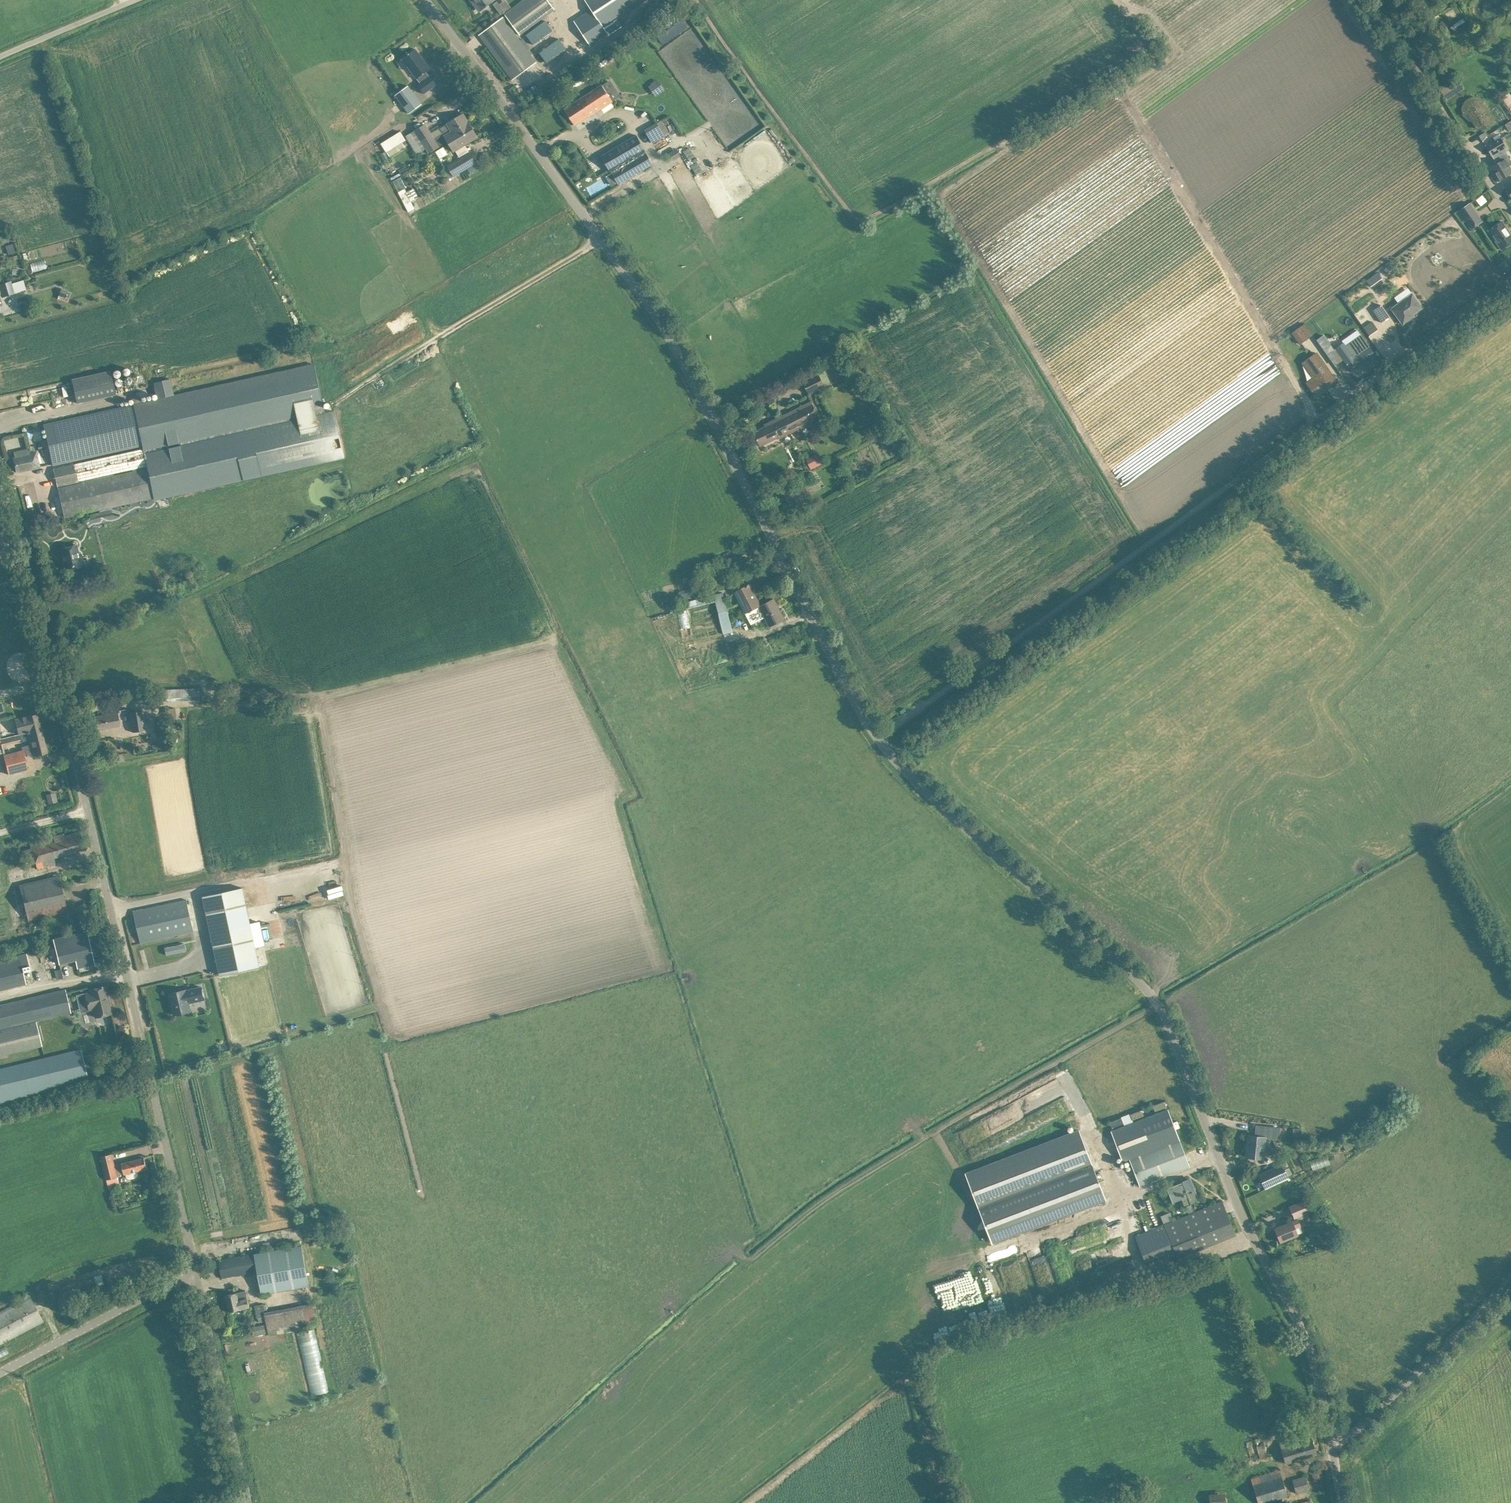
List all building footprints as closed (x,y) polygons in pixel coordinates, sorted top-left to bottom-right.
[(475,1),(481,9),(489,3),(494,0),(475,0),(475,1)] [(505,14),(520,34),(552,11),(544,0),(524,0),(505,14)] [(592,10),(602,27),(643,0),(585,0),(592,10)] [(505,11),(500,4),(497,1),(494,4),(501,14),(505,11)] [(1445,3),(1438,8),(1440,11),(1447,7),(1445,3)] [(1450,14),(1457,22),(1469,11),(1462,3),(1450,14)] [(553,14),(556,20),(572,11),(569,5),(553,14)] [(592,10),(575,22),(591,46),(608,35),(603,28),(602,27),(592,10)] [(503,17),(487,29),(479,35),(512,80),(537,62),(503,17)] [(617,19),(603,28),(608,35),(622,26),(617,19)] [(545,21),(526,35),(533,45),(553,30),(545,21)] [(558,39),(540,53),(547,63),(566,49),(558,39)] [(430,69),(415,50),(403,59),(421,84),(419,86),(425,93),(437,84),(431,76),(430,77),(426,72),(430,69)] [(1463,59),(1472,55),(1470,50),(1461,53),(1463,59)] [(606,59),(598,65),(601,69),(609,63),(606,59)] [(1487,80),(1494,69),(1489,67),(1482,77),(1487,80)] [(656,82),(662,89),(670,83),(665,75),(656,82)] [(569,107),(565,110),(575,125),(589,115),(590,116),(598,110),(612,101),(620,95),(610,80),(602,85),(579,100),(569,107)] [(578,80),(567,88),(570,92),(581,84),(578,80)] [(422,104),(408,85),(395,95),(409,114),(422,104)] [(1510,106),(1510,90),(1501,97),(1508,108),(1510,106)] [(562,94),(553,100),(559,109),(568,103),(562,94)] [(1496,123),(1484,102),(1482,100),(1480,99),(1477,98),(1474,97),(1471,97),(1469,98),(1467,99),(1465,101),(1463,103),(1462,106),(1461,108),(1461,111),(1462,114),(1463,116),(1467,113),(1477,130),(1482,127),(1483,130),(1496,123)] [(417,129),(406,136),(417,154),(427,148),(430,153),(448,141),(455,152),(456,151),(465,145),(469,142),(478,137),(463,114),(440,128),(443,133),(434,138),(425,124),(417,129)] [(645,130),(652,143),(669,132),(662,120),(645,130)] [(406,140),(400,131),(381,143),(386,152),(406,140)] [(636,135),(610,150),(602,155),(617,181),(651,161),(645,151),(636,135)] [(1494,141),(1486,147),(1496,164),(1490,167),(1498,181),(1510,173),(1510,169),(1509,166),(1510,165),(1510,161),(1503,148),(1506,147),(1500,137),(1494,141)] [(443,147),(435,152),(440,159),(447,154),(443,147)] [(677,149),(669,154),(673,161),(681,157),(677,149)] [(459,158),(447,165),(448,167),(454,177),(468,168),(470,173),(479,168),(476,163),(470,152),(469,152),(459,158)] [(403,188),(412,184),(408,173),(399,177),(403,188)] [(417,197),(425,193),(420,184),(413,188),(417,197)] [(404,189),(398,192),(409,212),(415,209),(411,201),(406,192),(404,189)] [(1486,201),(1491,197),(1487,191),(1482,195),(1486,201)] [(411,198),(415,208),(422,205),(418,195),(411,198)] [(1458,211),(1471,229),(1482,221),(1469,203),(1458,211)] [(1501,249),(1510,243),(1510,235),(1502,221),(1488,230),(1501,249)] [(12,244),(5,246),(14,271),(20,269),(12,244)] [(1497,265),(1503,274),(1510,268),(1505,259),(1497,265)] [(1378,272),(1366,281),(1370,286),(1382,278),(1378,272)] [(1,294),(2,297),(15,293),(15,292),(12,283),(11,280),(0,284),(0,294),(1,294)] [(61,288),(58,295),(68,299),(71,292),(61,288)] [(1390,308),(1403,325),(1411,319),(1410,317),(1423,308),(1412,292),(1390,308)] [(1381,305),(1374,310),(1382,322),(1389,317),(1381,305)] [(1369,335),(1378,330),(1372,321),(1364,327),(1369,335)] [(1298,328),(1292,332),(1300,344),(1306,339),(1298,328)] [(1342,328),(1334,333),(1337,339),(1346,335),(1342,328)] [(1324,335),(1317,339),(1328,354),(1334,349),(1324,335)] [(1353,357),(1360,366),(1375,355),(1366,342),(1356,349),(1359,353),(1354,357),(1353,357)] [(1352,371),(1360,366),(1353,357),(1354,357),(1343,343),(1336,348),(1345,362),(1352,371)] [(1337,382),(1319,356),(1306,365),(1315,377),(1307,382),(1317,396),(1337,382)] [(153,499),(345,457),(335,411),(325,413),(314,364),(173,395),(170,378),(153,382),(157,399),(44,424),(53,466),(55,465),(56,467),(54,467),(65,517),(99,509),(99,511),(88,514),(83,519),(86,523),(92,519),(112,515),(119,517),(120,511),(111,508),(111,507),(153,497),(153,499)] [(115,395),(109,370),(71,378),(76,403),(115,395)] [(830,381),(825,370),(802,382),(808,394),(824,386),(824,385),(830,381)] [(41,407),(60,404),(59,399),(40,402),(41,407)] [(754,432),(760,446),(779,437),(779,438),(798,429),(799,431),(808,427),(821,420),(812,402),(774,421),(765,425),(766,427),(754,432)] [(9,436),(10,444),(25,442),(24,434),(9,436)] [(13,457),(17,472),(41,466),(37,452),(13,457)] [(819,453),(806,459),(811,469),(824,463),(819,453)] [(812,472),(789,485),(781,490),(790,506),(821,488),(812,472)] [(64,560),(63,560),(65,569),(81,566),(76,545),(62,548),(64,560)] [(687,588),(689,594),(701,590),(699,584),(687,588)] [(765,617),(769,626),(784,618),(783,618),(777,605),(778,605),(774,599),(761,606),(749,584),(734,592),(751,624),(765,617)] [(723,593),(696,599),(697,606),(715,601),(723,634),(733,631),(726,607),(724,599),(723,593)] [(648,657),(647,649),(633,652),(634,659),(648,657)] [(199,687),(165,688),(165,698),(199,696),(199,687)] [(102,715),(94,717),(96,730),(121,726),(118,710),(102,713),(102,715)] [(145,729),(141,710),(130,712),(133,731),(145,729)] [(33,755),(47,752),(37,714),(15,720),(19,734),(27,732),(30,743),(22,746),(22,749),(3,754),(8,774),(28,769),(25,755),(33,752),(33,755)] [(25,735),(8,740),(10,746),(27,740),(25,735)] [(123,753),(115,754),(115,755),(116,762),(124,761),(123,753)] [(55,863),(54,857),(80,850),(75,833),(63,836),(62,833),(30,843),(31,848),(21,851),(24,860),(34,857),(37,868),(55,863)] [(28,920),(57,912),(67,910),(58,875),(19,885),(28,920)] [(256,946),(265,944),(260,921),(251,923),(243,887),(203,896),(220,974),(260,966),(256,946)] [(318,890),(319,898),(332,895),(330,887),(318,890)] [(387,894),(373,897),(374,902),(388,899),(387,894)] [(186,899),(143,909),(134,911),(141,942),(193,930),(186,899)] [(413,908),(427,904),(426,900),(412,904),(413,908)] [(77,968),(85,966),(94,964),(86,931),(77,933),(53,939),(59,964),(75,960),(77,968)] [(23,972),(31,971),(26,953),(0,959),(0,990),(26,983),(23,972)] [(67,965),(60,967),(63,976),(70,974),(67,965)] [(89,1009),(93,1008),(95,1017),(111,1013),(105,986),(91,989),(91,992),(85,993),(89,1009)] [(187,989),(169,993),(174,1015),(192,1011),(190,1003),(205,1000),(202,986),(187,989)] [(42,1045),(36,1021),(61,1015),(71,1012),(65,989),(55,992),(0,1005),(0,1055),(42,1045)] [(71,1051),(0,1069),(0,1100),(88,1078),(81,1049),(71,1051)] [(1164,1101),(1153,1105),(1155,1111),(1166,1106),(1164,1101)] [(1168,1109),(1159,1113),(1111,1131),(1123,1161),(1129,1158),(1140,1185),(1190,1166),(1168,1109)] [(1142,1109),(1130,1114),(1133,1119),(1144,1115),(1142,1109)] [(1121,1117),(1110,1122),(1112,1127),(1123,1123),(1121,1117)] [(1284,1136),(1287,1124),(1263,1120),(1261,1132),(1284,1136)] [(1302,1136),(1302,1129),(1302,1128),(1301,1128),(1293,1128),(1293,1136),(1302,1136)] [(1079,1129),(965,1172),(983,1219),(978,1227),(979,1230),(986,1227),(992,1243),(1106,1200),(1079,1129)] [(1263,1158),(1265,1137),(1248,1135),(1246,1156),(1263,1158)] [(1333,1152),(1317,1159),(1320,1166),(1336,1159),(1333,1152)] [(138,1174),(137,1171),(147,1168),(144,1157),(122,1163),(122,1164),(115,1165),(112,1153),(101,1156),(107,1179),(118,1177),(117,1175),(124,1173),(125,1177),(129,1179),(136,1177),(138,1174)] [(1289,1178),(1283,1165),(1282,1163),(1258,1174),(1265,1189),(1289,1178)] [(1180,1199),(1182,1205),(1185,1204),(1189,1213),(1189,1214),(1195,1211),(1191,1202),(1198,1199),(1194,1187),(1193,1188),(1189,1179),(1174,1185),(1167,1188),(1173,1202),(1180,1199)] [(1304,1200),(1299,1203),(1290,1206),(1294,1218),(1309,1212),(1304,1200)] [(1222,1201),(1195,1211),(1189,1214),(1189,1213),(1172,1220),(1164,1224),(1135,1236),(1145,1262),(1175,1250),(1178,1257),(1236,1235),(1222,1201)] [(1297,1219),(1275,1228),(1281,1241),(1297,1234),(1295,1228),(1300,1225),(1297,1219)] [(288,1242),(298,1241),(297,1231),(286,1233),(288,1242)] [(302,1245),(228,1258),(219,1260),(221,1272),(222,1277),(257,1271),(261,1294),(309,1285),(302,1245)] [(363,1272),(351,1274),(353,1280),(365,1277),(363,1272)] [(226,1295),(229,1311),(250,1307),(246,1290),(226,1295)] [(43,1321),(30,1296),(0,1311),(0,1344),(43,1321)] [(265,1316),(258,1317),(259,1322),(266,1320),(268,1330),(268,1331),(269,1336),(280,1333),(280,1329),(291,1327),(316,1322),(312,1305),(265,1315),(265,1316)] [(264,1324),(252,1327),(253,1335),(266,1333),(264,1324)] [(1,1348),(4,1354),(14,1348),(10,1343),(1,1348)] [(1317,1454),(1312,1438),(1304,1441),(1302,1435),(1280,1441),(1286,1463),(1317,1454)] [(1263,1437),(1255,1438),(1260,1459),(1268,1458),(1263,1437)] [(1270,1473),(1251,1478),(1259,1502),(1270,1502),(1270,1501),(1288,1496),(1280,1470),(1270,1473)] [(1313,1474),(1315,1483),(1325,1480),(1323,1471),(1313,1474)] [(1293,1480),(1296,1493),(1309,1489),(1305,1476),(1293,1480)] [(1210,1502),(1226,1502),(1225,1492),(1209,1494),(1210,1502)]
